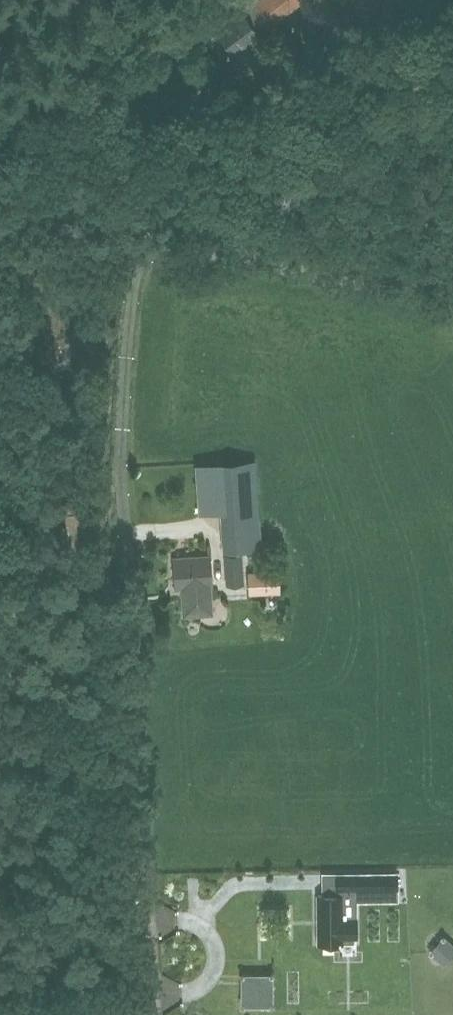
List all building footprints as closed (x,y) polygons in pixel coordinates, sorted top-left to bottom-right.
[(251,2),(268,26),(303,0),(254,0),(251,2)] [(234,51),(258,33),(240,11),(217,29),(234,51)] [(261,547),(255,459),(194,463),(198,514),(219,512),(222,549),(261,547)] [(223,553),(225,584),(243,583),(241,552),(223,553)] [(211,611),(209,555),(174,557),(175,587),(181,587),(182,612),(211,611)] [(278,569),(248,570),(248,595),(279,593),(278,569)] [(397,870),(336,871),(336,891),(397,890),(397,870)] [(317,894),(317,942),(342,942),(342,937),(355,937),(355,916),(342,917),(341,894),(317,894)] [(437,938),(452,951),(452,950),(452,921),(452,920),(437,938)] [(268,985),(241,986),(242,1006),(268,1005),(274,1005),(274,973),(268,973),(268,985)]
